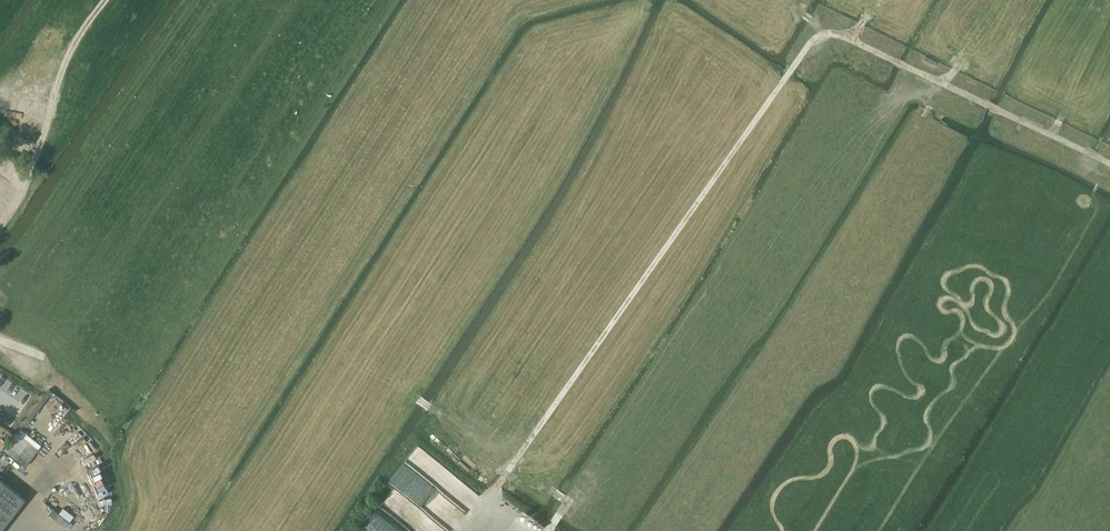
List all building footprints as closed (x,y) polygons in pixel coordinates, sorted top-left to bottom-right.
[(26,499),(0,479),(0,530),(1,530),(26,499)]
